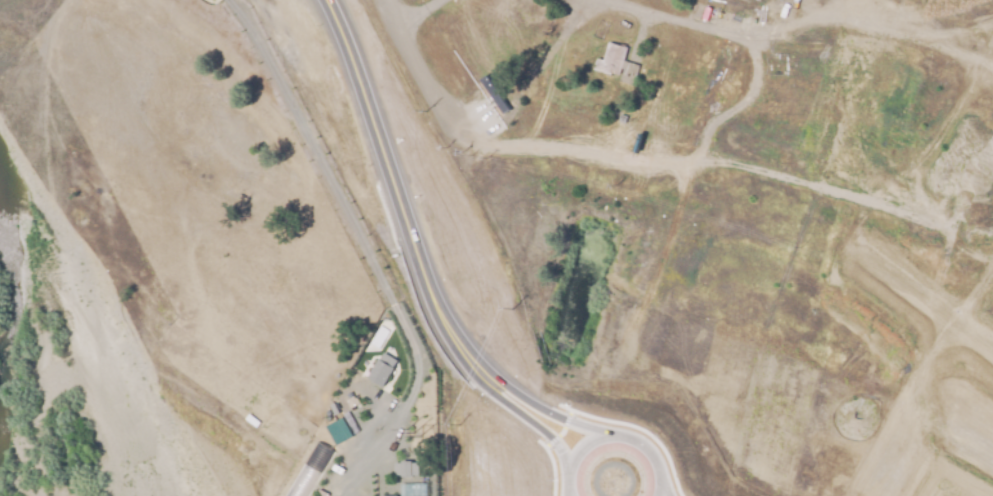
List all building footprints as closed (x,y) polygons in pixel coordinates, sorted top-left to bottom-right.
[(596,57),(593,69),(618,75),(627,44),(607,39),(603,59),(596,57)] [(366,377),(377,358),(395,368),(383,387),(366,377)] [(325,426),(335,444),(350,436),(340,418),(325,426)] [(415,476),(415,461),(394,461),(394,476),(415,476)]
